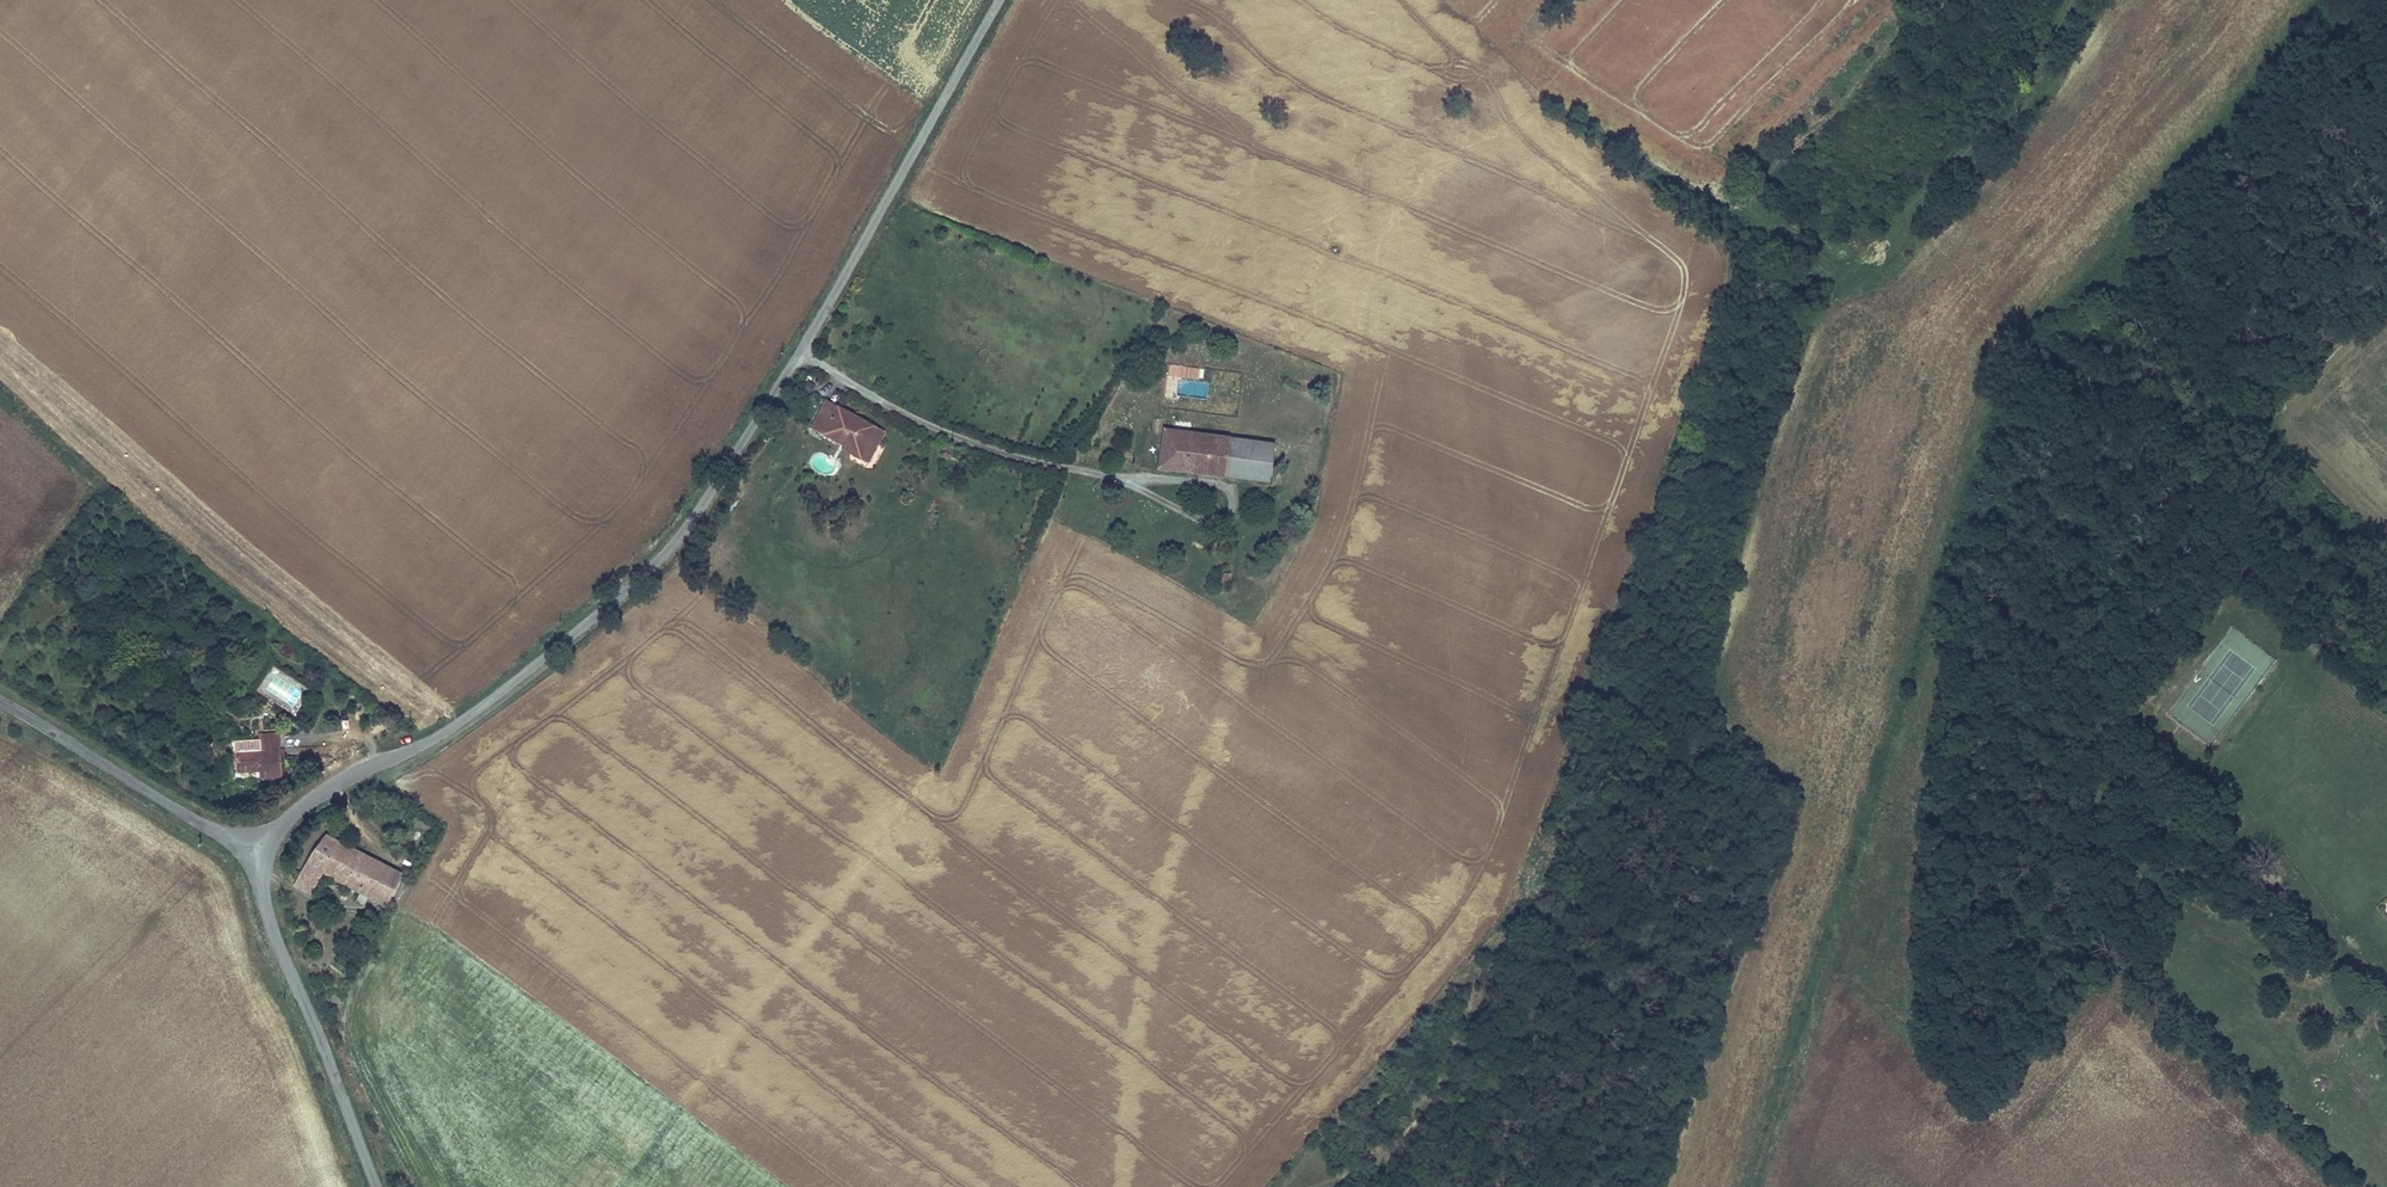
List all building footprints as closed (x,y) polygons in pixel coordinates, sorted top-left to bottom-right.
[(858,452),(860,447),(870,429),(824,404),(810,429),(843,448),(845,449),(847,446),(858,452)] [(1205,476),(1223,478),(1228,428),(1217,426),(1216,439),(1190,436),(1192,423),(1192,419),(1165,415),(1165,421),(1177,423),(1172,472),(1190,475),(1191,468),(1206,470),(1205,476)] [(1137,467),(1172,472),(1177,423),(1165,421),(1150,419),(1149,430),(1142,430),(1137,467)] [(1190,436),(1216,439),(1217,426),(1192,423),(1190,436)] [(1223,478),(1266,483),(1273,434),(1228,428),(1223,478)] [(841,451),(858,461),(864,449),(860,447),(858,452),(847,446),(845,449),(843,448),(841,451)] [(259,743),(232,743),(233,761),(254,761),(255,774),(277,775),(279,730),(258,731),(259,743)] [(370,899),(383,869),(341,847),(324,837),(309,856),(293,887),(309,896),(321,874),(370,899)] [(370,899),(384,906),(397,876),(383,869),(370,899)]
